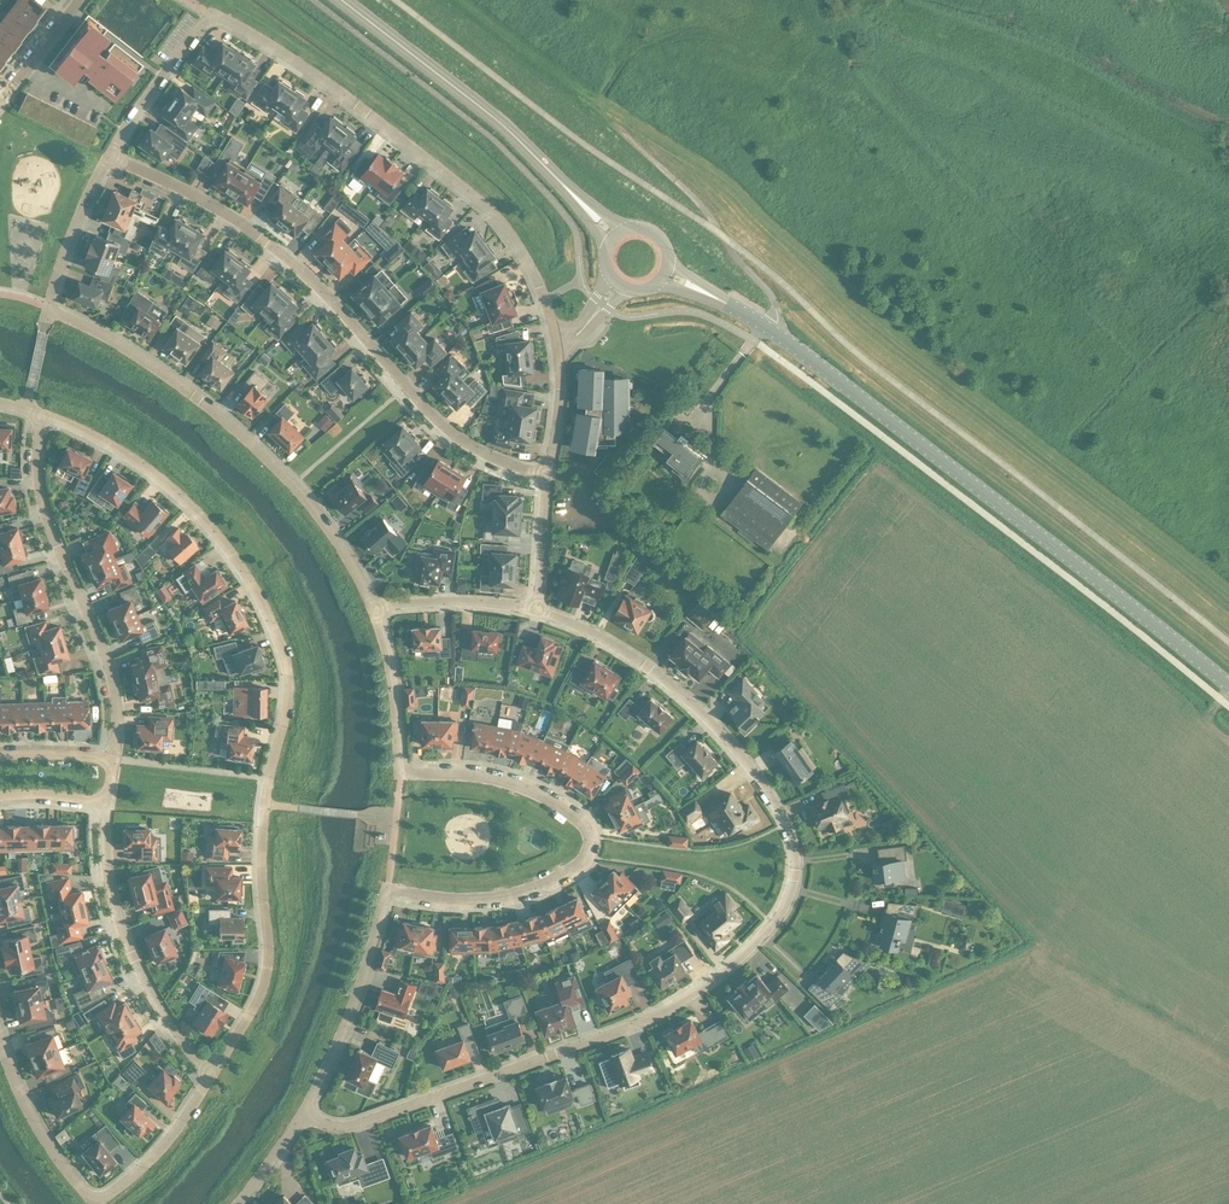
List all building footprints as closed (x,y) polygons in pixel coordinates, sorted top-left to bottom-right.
[(17,2),(35,16),(43,6),(36,0),(18,0),(17,2)] [(17,2),(9,13),(27,27),(35,16),(17,2)] [(27,27),(9,13),(1,23),(19,37),(27,27)] [(1,23),(0,24),(0,39),(11,47),(19,37),(1,23)] [(71,72),(74,74),(82,64),(92,72),(90,75),(115,93),(130,74),(125,71),(129,66),(109,51),(103,58),(93,50),(104,35),(94,27),(90,32),(86,28),(57,65),(69,75),(71,72)] [(0,39),(0,55),(3,58),(11,47),(0,39)] [(224,43),(221,48),(216,56),(211,53),(212,52),(204,47),(193,63),(213,76),(218,69),(227,75),(241,53),(238,51),(239,49),(231,44),(230,46),(224,43)] [(241,53),(227,75),(235,81),(231,87),(247,98),(257,81),(249,76),(257,64),(251,60),(252,58),(245,53),(243,55),(241,53)] [(280,109),(293,90),(291,88),(292,86),(283,80),(282,82),(280,81),(272,92),(264,86),(253,102),(268,113),(274,105),(280,109)] [(176,95),(172,100),(192,114),(197,108),(206,115),(216,102),(195,87),(190,93),(181,87),(180,89),(178,89),(175,93),(176,95)] [(296,91),(293,90),(280,109),(287,113),(281,121),(297,132),(308,116),(299,110),(306,99),(304,97),(306,95),(297,89),(296,91)] [(19,111),(88,145),(97,128),(28,93),(19,111)] [(163,113),(166,115),(162,121),(189,140),(198,127),(188,120),(192,114),(172,100),(169,104),(166,105),(164,108),(164,111),(163,113)] [(329,145),(344,126),(342,125),(344,123),(334,116),(333,118),(331,117),(325,125),(322,125),(316,121),(302,139),(316,150),(321,143),(326,142),(329,145)] [(344,126),(329,145),(333,148),(334,153),(328,160),(342,170),(356,152),(351,147),(350,144),(356,136),(355,135),(356,133),(347,126),(346,128),(344,126)] [(178,157),(188,143),(167,127),(162,135),(152,128),(147,136),(145,134),(141,140),(143,141),(141,143),(148,148),(146,150),(155,157),(157,154),(163,159),(169,151),(178,157)] [(232,193),(247,168),(234,160),(245,143),(233,136),(215,166),(223,171),(216,183),(220,186),(220,189),(225,192),(228,191),(232,193)] [(376,184),(393,161),(387,156),(385,158),(379,153),(370,165),(364,160),(352,175),(364,184),(369,178),(376,184)] [(393,161),(376,184),(383,189),(378,195),(390,204),(402,189),(395,184),(404,173),(398,168),(400,166),(393,161)] [(247,168),(232,193),(236,196),(236,199),(241,202),(244,200),(248,203),(256,191),(264,196),(274,179),(266,174),(263,178),(247,168)] [(283,226),(298,207),(291,202),(297,195),(282,183),(271,198),(280,204),(271,216),(273,217),(271,219),(280,226),(281,224),(283,226)] [(354,200),(361,195),(355,188),(348,194),(354,200)] [(427,216),(441,198),(439,196),(440,194),(432,188),(430,190),(428,188),(420,199),(414,194),(402,209),(414,219),(418,214),(423,214),(427,216)] [(137,217),(156,226),(160,217),(140,209),(144,202),(141,201),(144,194),(132,189),(129,197),(116,191),(114,194),(112,193),(109,201),(111,202),(110,205),(137,217)] [(334,210),(341,217),(353,205),(343,198),(334,210)] [(441,198),(427,216),(430,219),(431,224),(427,229),(440,239),(452,224),(445,218),(453,208),(451,206),(453,204),(445,198),(443,200),(441,198)] [(298,207),(283,226),(285,227),(284,229),(292,236),(294,234),(296,235),(305,224),(313,230),(324,216),(310,204),(304,212),(298,207)] [(137,217),(110,205),(108,209),(106,208),(103,215),(105,216),(103,219),(117,225),(114,232),(131,240),(137,226),(133,225),(137,217)] [(178,250),(192,226),(186,223),(187,221),(184,218),(180,217),(179,219),(177,218),(170,230),(160,225),(152,247),(165,254),(169,248),(172,247),(178,250)] [(329,265),(349,245),(342,238),(352,228),(341,217),(321,237),(325,242),(325,244),(317,253),(319,254),(317,256),(324,263),(326,262),(329,265)] [(366,230),(375,236),(381,228),(372,222),(366,230)] [(192,226),(178,250),(182,252),(183,256),(179,262),(193,270),(205,253),(197,248),(205,234),(203,233),(205,231),(202,228),(198,227),(197,229),(192,226)] [(465,259),(486,243),(484,241),(485,238),(480,232),(478,232),(476,230),(465,239),(461,232),(443,245),(452,258),(460,252),(465,259)] [(114,232),(111,240),(98,235),(96,242),(93,241),(90,249),(115,258),(117,251),(126,254),(132,240),(131,240),(114,232)] [(355,238),(349,245),(329,265),(331,267),(330,269),(337,277),(339,275),(341,277),(349,268),(351,268),(356,273),(373,256),(355,238)] [(404,249),(398,243),(386,254),(391,261),(404,249)] [(486,243),(465,259),(470,267),(465,271),(473,281),(490,271),(484,264),(495,256),(494,254),(495,251),(490,245),(487,245),(486,243)] [(115,258),(90,249),(88,257),(90,258),(87,265),(100,269),(97,276),(116,283),(121,269),(112,266),(115,258)] [(225,278),(239,259),(237,258),(238,256),(230,249),(228,251),(226,250),(218,261),(210,255),(198,272),(211,283),(218,273),(225,278)] [(239,259),(225,278),(231,283),(224,292),(237,302),(250,286),(243,280),(251,269),(249,267),(251,265),(242,259),(241,261),(239,259)] [(429,270),(436,276),(444,268),(436,261),(429,270)] [(367,309),(395,283),(390,279),(384,284),(375,275),(354,294),(367,309)] [(424,295),(437,284),(432,278),(419,289),(424,295)] [(486,308),(517,296),(515,290),(510,288),(508,289),(505,283),(495,287),(492,278),(474,288),(476,295),(480,293),(486,308)] [(77,298),(76,300),(85,303),(86,301),(97,306),(100,297),(108,300),(114,285),(99,279),(96,287),(80,281),(74,297),(77,298)] [(266,315),(287,292),(280,287),(279,289),(272,283),(261,296),(255,290),(252,293),(242,306),(253,315),(258,308),(266,315)] [(399,288),(395,283),(367,309),(380,323),(401,304),(393,294),(399,288)] [(158,318),(151,313),(151,314),(147,312),(153,302),(138,291),(128,305),(137,311),(129,322),(128,323),(130,324),(130,323),(150,337),(149,337),(150,338),(151,337),(151,336),(161,321),(158,319),(158,318)] [(293,298),(287,292),(266,315),(272,320),(272,323),(267,329),(278,339),(289,327),(296,319),(290,314),(298,306),(291,300),(293,298)] [(184,302),(192,308),(198,299),(189,293),(184,302)] [(517,296),(486,308),(491,322),(487,323),(491,332),(510,326),(507,317),(517,313),(515,307),(517,306),(519,301),(517,296)] [(405,353),(423,337),(417,330),(423,324),(412,311),(397,324),(403,330),(393,339),(394,341),(393,342),(398,348),(400,347),(405,353)] [(187,362),(201,343),(185,332),(191,325),(177,315),(167,330),(174,335),(165,347),(172,352),(180,358),(180,357),(187,362)] [(301,324),(296,328),(283,339),(294,352),(299,347),(305,353),(325,336),(321,330),(323,328),(318,322),(315,324),(314,323),(306,330),(301,324)] [(506,358),(532,356),(532,353),(534,352),(533,342),(531,342),(530,340),(517,341),(516,331),(497,337),(498,351),(508,350),(509,358),(506,358)] [(325,336),(305,353),(310,360),(305,364),(317,378),(335,363),(328,355),(336,348),(335,347),(337,345),(332,339),(330,341),(325,336)] [(429,344),(423,337),(405,353),(410,358),(408,360),(413,366),(415,364),(416,366),(426,358),(432,364),(447,351),(436,338),(429,344)] [(202,373),(215,383),(213,385),(219,389),(221,387),(222,388),(235,371),(220,360),(227,352),(215,342),(203,358),(209,363),(202,373)] [(260,351),(254,358),(262,367),(269,360),(260,351)] [(447,396),(463,380),(458,374),(466,367),(453,354),(438,369),(445,375),(436,385),(437,387),(436,388),(443,396),(445,394),(447,396)] [(532,356),(506,358),(508,373),(503,374),(504,383),(522,385),(521,373),(534,371),(533,369),(536,369),(535,358),(532,359),(532,356)] [(322,382),(332,394),(340,387),(345,387),(354,398),(358,395),(362,396),(366,393),(365,389),(369,385),(367,383),(368,380),(364,374),(360,375),(359,374),(358,374),(355,371),(356,370),(353,367),(343,376),(336,369),(322,382)] [(628,430),(628,378),(603,378),(603,370),(582,369),(581,404),(588,405),(587,414),(580,413),(574,448),(595,451),(596,443),(616,443),(616,430),(628,430)] [(262,390),(269,382),(256,371),(243,386),(249,391),(239,403),(247,409),(245,411),(250,416),(252,414),(254,416),(270,397),(262,390)] [(463,380),(447,396),(449,398),(447,400),(454,407),(456,406),(458,407),(467,398),(473,404),(486,391),(487,390),(477,380),(473,385),(472,383),(469,385),(463,380)] [(510,419),(535,424),(536,418),(539,419),(540,410),(537,410),(538,407),(522,404),(524,392),(504,388),(501,407),(511,408),(510,419)] [(304,436),(287,421),(293,414),(290,411),(292,409),(285,403),(274,415),(280,420),(270,431),(291,450),(294,446),(296,448),(303,441),(301,439),(304,436)] [(317,423),(326,431),(335,422),(326,414),(317,423)] [(495,426),(494,432),(493,443),(513,446),(514,440),(515,439),(532,442),(532,438),(535,439),(537,430),(534,429),(535,424),(510,419),(509,425),(505,428),(495,426)] [(9,449),(10,438),(13,438),(14,426),(1,425),(1,428),(0,428),(0,448),(9,449)] [(403,475),(417,463),(410,456),(421,446),(404,426),(403,427),(401,425),(393,432),(395,434),(386,442),(398,456),(392,462),(403,475)] [(657,438),(674,451),(668,459),(676,465),(685,473),(699,455),(690,448),(693,444),(682,435),(679,440),(665,429),(657,438)] [(81,476),(75,489),(83,494),(92,476),(84,472),(90,459),(67,448),(65,452),(63,451),(58,460),(61,461),(59,465),(81,476)] [(437,494),(453,468),(440,460),(432,473),(425,468),(414,486),(422,490),(425,486),(437,494)] [(605,479),(613,469),(602,461),(595,471),(605,479)] [(467,476),(453,468),(437,494),(450,502),(447,506),(455,511),(466,493),(459,489),(467,476)] [(802,504),(756,469),(722,513),(768,548),(802,504)] [(87,496),(102,505),(107,497),(117,504),(123,494),(126,496),(131,487),(129,486),(130,484),(128,483),(130,480),(121,474),(120,477),(113,472),(105,484),(98,480),(87,496)] [(353,479),(341,489),(333,496),(346,512),(359,501),(361,504),(367,512),(378,503),(372,495),(368,498),(353,479)] [(494,516),(521,518),(523,500),(518,500),(518,495),(501,494),(502,484),(485,483),(484,498),(496,499),(494,516)] [(2,511),(4,512),(9,511),(11,510),(14,509),(14,507),(15,505),(14,499),(12,498),(12,496),(9,496),(8,487),(0,489),(0,511),(2,511)] [(143,534),(146,534),(148,535),(149,534),(152,533),(156,529),(155,526),(167,513),(152,501),(143,512),(134,504),(123,515),(133,524),(134,523),(139,528),(139,531),(143,534)] [(521,518),(494,516),(494,523),(486,523),(485,539),(505,540),(506,532),(520,533),(521,530),(523,530),(523,521),(521,521),(521,518)] [(397,532),(384,519),(372,530),(369,530),(365,533),(365,536),(363,538),(376,552),(386,543),(395,553),(407,542),(397,532)] [(22,542),(21,540),(23,539),(20,529),(18,530),(17,527),(4,531),(2,523),(0,523),(0,548),(22,542)] [(186,533),(184,534),(179,527),(166,539),(167,540),(159,547),(165,553),(169,549),(180,562),(198,546),(186,533)] [(90,569),(114,559),(111,552),(118,548),(111,532),(108,531),(91,539),(96,549),(83,554),(85,558),(82,559),(86,567),(88,566),(90,569)] [(0,548),(0,552),(1,556),(0,557),(0,574),(14,569),(12,562),(17,560),(19,561),(24,560),(25,558),(26,558),(22,542),(0,548)] [(492,568),(516,569),(516,566),(518,567),(519,556),(517,556),(517,554),(507,553),(505,551),(505,545),(482,543),(481,552),(490,552),(489,560),(493,560),(492,568)] [(135,558),(141,567),(156,551),(149,544),(135,558)] [(415,566),(414,575),(419,576),(418,580),(419,580),(420,584),(428,585),(430,582),(431,581),(440,582),(442,574),(451,575),(455,552),(435,548),(434,554),(423,552),(421,567),(415,566)] [(650,559),(640,553),(625,578),(635,584),(650,559)] [(114,559),(90,569),(92,573),(89,574),(92,582),(95,581),(97,585),(110,579),(114,589),(131,582),(123,564),(117,566),(114,559)] [(203,602),(227,586),(226,584),(226,582),(223,578),(221,577),(216,569),(204,578),(195,564),(183,572),(184,573),(177,578),(186,591),(192,586),(196,592),(196,594),(200,600),(202,601),(203,602)] [(516,569),(492,568),(492,576),(482,575),(481,590),(489,590),(501,592),(501,584),(515,585),(515,583),(517,583),(518,572),(516,572),(516,569)] [(579,604),(581,599),(584,592),(599,597),(604,583),(589,577),(590,575),(570,568),(569,571),(566,570),(560,585),(563,586),(559,597),(579,604)] [(22,597),(44,591),(43,587),(44,585),(43,581),(41,580),(40,577),(26,581),(24,580),(21,572),(8,576),(12,591),(11,591),(13,600),(22,597)] [(165,603),(173,597),(164,585),(157,590),(165,603)] [(114,625),(137,615),(132,604),(141,600),(135,586),(120,592),(124,601),(123,603),(108,610),(109,612),(107,612),(107,614),(109,619),(111,620),(112,619),(114,625)] [(44,591),(22,597),(24,605),(13,609),(17,624),(31,620),(29,612),(48,606),(47,603),(48,603),(49,602),(47,596),(46,595),(45,596),(44,591)] [(627,595),(619,608),(614,616),(629,626),(628,628),(636,633),(637,631),(638,631),(646,619),(647,619),(649,620),(651,619),(653,618),(654,616),(654,614),(654,612),(653,610),(644,605),(645,602),(637,597),(635,600),(627,595)] [(219,600),(204,608),(211,621),(220,616),(229,633),(238,629),(241,630),(244,628),(245,624),(248,623),(243,614),(241,609),(240,609),(236,600),(223,607),(219,600)] [(688,616),(704,629),(715,615),(700,600),(688,616)] [(141,626),(137,615),(114,625),(117,631),(116,631),(115,633),(117,638),(119,638),(120,638),(121,640),(136,633),(139,634),(142,643),(160,635),(154,621),(141,626)] [(38,648),(64,641),(63,639),(65,638),(62,628),(60,628),(59,626),(46,629),(44,621),(25,626),(28,638),(34,641),(36,640),(38,648)] [(423,627),(423,628),(414,628),(414,630),(408,630),(408,647),(415,647),(415,648),(442,647),(442,656),(451,656),(450,638),(442,638),(441,627),(432,627),(423,627)] [(463,658),(477,659),(478,648),(498,650),(499,641),(501,641),(502,634),(499,634),(499,632),(474,630),(473,644),(464,643),(463,658)] [(552,675),(554,671),(562,647),(552,643),(554,640),(543,636),(538,650),(524,645),(518,664),(552,675)] [(708,668),(710,669),(719,677),(731,663),(708,645),(703,650),(687,638),(688,637),(687,636),(686,637),(686,638),(682,642),(680,640),(674,649),(676,650),(672,655),(671,656),(672,656),(682,664),(680,666),(687,672),(689,670),(699,678),(700,679),(701,678),(700,677),(708,668)] [(64,641),(38,648),(40,656),(36,664),(38,673),(59,671),(57,662),(59,659),(61,660),(65,659),(67,656),(68,656),(67,655),(69,652),(68,648),(65,647),(64,641)] [(229,675),(239,671),(240,672),(251,668),(252,672),(263,669),(262,664),(264,664),(257,645),(237,652),(236,650),(237,649),(235,642),(214,647),(217,658),(223,657),(229,675)] [(136,658),(137,662),(132,664),(134,672),(131,673),(133,682),(165,675),(164,668),(166,665),(161,645),(141,649),(143,657),(136,658)] [(731,647),(726,650),(733,660),(738,657),(731,647)] [(8,651),(1,654),(7,670),(14,667),(8,651)] [(606,666),(596,660),(588,673),(576,665),(568,681),(584,692),(588,685),(608,697),(608,696),(614,699),(619,691),(613,688),(621,676),(611,670),(611,669),(606,666)] [(167,682),(165,675),(133,682),(135,691),(138,690),(140,699),(145,698),(146,702),(152,701),(154,708),(174,703),(170,683),(167,682)] [(739,701),(734,706),(728,711),(742,724),(739,726),(746,733),(756,723),(754,721),(758,717),(758,718),(760,716),(759,716),(764,712),(758,706),(764,700),(744,678),(730,691),(739,701)] [(233,706),(234,706),(234,714),(252,714),(252,717),(261,717),(261,714),(266,714),(267,688),(235,687),(234,697),(233,697),(233,706)] [(466,687),(462,705),(471,707),(474,688),(466,687)] [(405,689),(407,707),(415,706),(414,688),(405,689)] [(52,697),(52,702),(44,703),(45,727),(67,726),(66,702),(66,696),(52,697)] [(636,718),(640,714),(661,732),(674,717),(666,710),(660,705),(652,698),(642,709),(630,699),(619,712),(627,718),(631,713),(636,718)] [(66,702),(67,726),(89,726),(89,720),(91,720),(91,713),(89,713),(88,701),(66,702)] [(23,728),(22,703),(1,704),(1,729),(23,728)] [(44,703),(22,703),(23,728),(45,727),(44,703)] [(138,725),(138,731),(137,734),(136,734),(135,743),(137,743),(137,747),(140,747),(139,750),(151,750),(151,747),(161,748),(162,739),(171,739),(172,718),(150,717),(149,726),(138,725)] [(438,746),(439,721),(420,720),(419,737),(424,737),(423,745),(431,745),(431,746),(438,746)] [(439,721),(438,746),(445,747),(445,745),(453,745),(453,738),(457,738),(457,721),(439,721)] [(513,730),(498,727),(494,751),(508,753),(515,755),(521,732),(524,724),(515,721),(513,730)] [(494,751),(498,727),(476,723),(472,747),(494,751)] [(254,738),(249,737),(242,736),(243,727),(218,724),(217,734),(222,735),(220,755),(237,757),(236,760),(248,762),(248,759),(251,759),(251,756),(253,756),(254,747),(253,747),(254,738)] [(521,732),(515,755),(535,764),(544,741),(521,732)] [(546,735),(544,741),(535,764),(555,772),(567,750),(570,745),(546,735)] [(19,739),(20,756),(31,756),(31,738),(19,739)] [(674,763),(684,754),(696,767),(693,769),(703,779),(713,770),(711,767),(717,762),(711,755),(712,754),(711,753),(710,754),(705,748),(706,747),(705,747),(704,747),(698,740),(687,750),(681,743),(667,755),(674,763)] [(803,747),(798,750),(792,740),(774,752),(795,783),(813,770),(811,768),(816,765),(803,747)] [(567,750),(555,772),(562,775),(574,783),(587,763),(574,754),(567,750)] [(606,776),(587,763),(574,783),(592,796),(606,776)] [(640,771),(634,765),(621,778),(627,784),(640,771)] [(811,809),(813,813),(811,814),(815,824),(817,823),(819,828),(828,824),(831,830),(842,826),(840,819),(848,816),(847,812),(850,811),(845,799),(842,801),(841,798),(848,795),(844,783),(823,792),(826,800),(817,804),(818,806),(811,809)] [(612,818),(635,806),(626,789),(611,797),(613,801),(606,804),(610,811),(609,812),(612,818)] [(704,804),(714,820),(720,816),(731,831),(742,824),(744,828),(759,819),(749,805),(742,810),(731,792),(719,800),(716,796),(704,804)] [(696,800),(681,810),(688,821),(703,811),(696,800)] [(643,802),(635,806),(612,818),(615,824),(617,824),(620,830),(627,827),(629,831),(649,820),(645,812),(647,810),(643,802)] [(72,824),(49,825),(50,849),(72,849),(72,837),(74,837),(74,830),(72,830),(72,824)] [(28,850),(27,825),(6,826),(6,850),(28,850)] [(49,825),(27,825),(28,850),(50,849),(49,825)] [(239,851),(240,845),(240,842),(241,842),(242,833),(241,833),(241,829),(238,829),(238,826),(227,825),(227,828),(217,827),(216,836),(209,836),(207,857),(227,859),(228,850),(239,851)] [(125,850),(130,850),(137,850),(137,859),(160,859),(159,838),(150,838),(149,829),(125,829),(125,833),(124,833),(124,842),(125,842),(125,850)] [(670,836),(669,845),(687,846),(688,838),(670,836)] [(880,862),(874,863),(876,880),(882,879),(883,886),(895,884),(894,878),(905,876),(903,860),(907,859),(906,844),(890,846),(892,860),(881,862),(880,861),(880,862)] [(182,864),(193,864),(194,851),(182,850),(182,864)] [(71,873),(71,864),(52,863),(52,872),(71,873)] [(167,882),(162,883),(158,867),(142,871),(143,874),(129,877),(131,888),(131,889),(133,889),(134,894),(133,895),(133,896),(136,907),(150,903),(153,913),(173,908),(167,882)] [(232,867),(225,867),(206,867),(206,884),(216,884),(216,897),(228,897),(228,899),(237,899),(237,897),(240,897),(240,894),(242,894),(242,886),(240,886),(240,877),(232,877),(232,867)] [(682,874),(664,870),(662,879),(681,882),(682,874)] [(603,880),(625,903),(639,889),(622,873),(619,876),(614,871),(609,876),(608,875),(603,880)] [(51,874),(38,873),(39,881),(53,878),(52,873),(51,874)] [(20,899),(19,890),(25,889),(22,875),(3,879),(5,886),(0,887),(0,903),(20,899)] [(61,911),(85,906),(83,897),(84,895),(83,892),(81,891),(81,890),(79,889),(75,890),(74,892),(66,893),(62,878),(47,882),(51,898),(58,896),(61,911)] [(625,903),(603,880),(598,885),(599,886),(593,891),(599,897),(596,899),(612,916),(625,903)] [(716,949),(729,939),(724,932),(740,919),(731,908),(735,905),(726,893),(712,905),(716,910),(701,922),(709,933),(705,936),(716,949)] [(958,913),(963,901),(944,894),(940,906),(958,913)] [(578,897),(558,907),(568,929),(589,919),(578,897)] [(0,903),(0,920),(11,917),(13,925),(31,921),(28,907),(22,908),(20,899),(0,903)] [(683,921),(692,913),(681,899),(671,906),(683,921)] [(886,912),(885,917),(880,933),(885,934),(882,946),(893,949),(896,937),(898,937),(898,939),(900,939),(900,938),(905,939),(911,919),(909,919),(910,914),(916,915),(917,904),(901,903),(900,912),(899,912),(898,915),(890,913),(886,912)] [(85,906),(61,911),(65,926),(58,927),(61,942),(82,937),(79,923),(88,921),(88,919),(90,919),(88,911),(86,911),(85,906)] [(545,913),(538,915),(546,939),(548,942),(555,939),(570,932),(568,929),(558,907),(545,913)] [(175,928),(187,923),(180,909),(169,915),(175,928)] [(243,918),(240,918),(229,918),(229,909),(209,910),(209,923),(220,923),(220,936),(233,936),(233,940),(244,940),(244,933),(243,933),(243,918)] [(546,939),(538,915),(517,920),(522,944),(546,939)] [(495,922),(496,926),(499,950),(500,958),(507,956),(506,954),(508,952),(515,951),(517,951),(518,954),(524,952),(522,944),(517,920),(504,923),(503,920),(495,922)] [(602,925),(611,942),(619,937),(610,921),(602,925)] [(400,928),(396,945),(395,951),(413,955),(415,948),(420,923),(413,922),(412,923),(405,922),(404,929),(400,928)] [(427,925),(420,923),(415,948),(413,955),(425,957),(426,955),(432,957),(433,952),(436,935),(432,935),(434,927),(426,926),(427,925)] [(4,955),(30,950),(28,942),(38,940),(34,925),(15,929),(17,937),(4,939),(5,947),(3,947),(4,955)] [(488,926),(474,927),(475,951),(491,951),(499,950),(496,926),(488,926)] [(475,951),(474,927),(452,927),(452,952),(475,951)] [(164,928),(146,937),(152,950),(150,951),(154,961),(157,960),(158,961),(176,953),(172,945),(175,944),(171,935),(168,936),(164,928)] [(684,958),(693,952),(685,940),(672,948),(675,953),(664,960),(660,955),(652,960),(655,965),(650,968),(662,987),(671,981),(678,977),(687,971),(681,962),(684,958)] [(78,974),(104,963),(102,957),(104,956),(101,947),(98,948),(97,945),(84,950),(80,942),(55,950),(60,961),(71,957),(78,974)] [(30,950),(4,955),(6,964),(9,963),(10,970),(23,968),(25,975),(44,971),(41,956),(31,958),(30,950)] [(391,952),(383,950),(377,967),(386,970),(391,952)] [(233,959),(234,951),(220,951),(219,956),(225,958),(218,984),(225,985),(228,986),(227,988),(238,991),(241,980),(239,980),(241,971),(244,971),(246,962),(233,959)] [(865,962),(866,961),(854,955),(844,966),(836,959),(834,961),(829,967),(819,977),(829,986),(819,998),(829,1008),(841,996),(835,991),(843,982),(845,983),(865,962)] [(610,970),(615,978),(598,987),(610,1011),(628,1001),(625,995),(631,992),(628,985),(641,978),(631,959),(610,970)] [(445,981),(445,962),(436,963),(436,981),(445,981)] [(104,963),(78,974),(84,989),(74,992),(80,1007),(102,996),(99,988),(101,985),(112,981),(111,978),(113,977),(109,968),(107,969),(104,963)] [(741,1010),(745,1015),(762,1001),(766,1007),(789,988),(778,976),(769,983),(769,984),(767,985),(758,974),(748,981),(746,979),(737,987),(739,989),(730,997),(734,1003),(732,1004),(738,1012),(741,1010)] [(17,1006),(41,1001),(39,991),(45,990),(48,985),(46,976),(26,980),(28,988),(14,990),(14,993),(12,994),(15,1004),(16,1004),(17,1006)] [(571,1009),(585,1004),(574,976),(560,981),(567,999),(538,1010),(546,1034),(557,1030),(558,1030),(565,1027),(576,1023),(571,1009)] [(378,1018),(391,1023),(395,1014),(404,1017),(405,1015),(407,1014),(409,1009),(408,1006),(410,999),(411,1000),(416,985),(402,980),(397,994),(383,989),(380,997),(378,996),(374,1005),(377,1006),(377,1007),(382,1009),(378,1018)] [(420,990),(430,992),(432,983),(422,981),(420,990)] [(220,1025),(222,1021),(227,1013),(213,1004),(218,996),(200,984),(194,993),(199,997),(200,999),(195,1008),(201,1011),(194,1023),(201,1027),(200,1030),(206,1034),(208,1031),(212,1034),(218,1024),(220,1025)] [(792,995),(800,1005),(805,1000),(797,991),(792,995)] [(496,1052),(513,1046),(525,1041),(524,1039),(525,1039),(516,1015),(528,1011),(522,995),(505,1001),(513,1022),(506,1025),(504,1020),(487,1027),(496,1052)] [(109,1030),(132,1016),(128,1011),(130,1010),(126,1002),(117,1007),(114,1002),(108,1006),(105,1000),(84,1013),(88,1020),(98,1013),(109,1030)] [(41,1001),(17,1006),(17,1008),(15,1008),(18,1019),(19,1018),(20,1021),(34,1018),(36,1027),(55,1021),(54,1013),(49,1009),(43,1011),(41,1001)] [(805,1014),(820,1029),(834,1022),(815,1004),(805,1014)] [(135,1021),(132,1016),(109,1030),(120,1047),(117,1049),(123,1058),(136,1050),(131,1042),(136,1038),(133,1033),(142,1028),(137,1020),(135,1021)] [(705,1030),(699,1033),(692,1020),(683,1025),(683,1024),(675,1028),(675,1029),(666,1034),(677,1053),(709,1036),(713,1044),(728,1036),(720,1021),(705,1029),(705,1030)] [(444,1068),(471,1058),(466,1044),(475,1041),(469,1023),(459,1027),(464,1040),(438,1049),(439,1053),(436,1054),(440,1064),(443,1063),(444,1068)] [(31,1060),(58,1050),(52,1034),(57,1032),(54,1025),(38,1031),(41,1038),(25,1044),(26,1046),(24,1046),(24,1048),(26,1053),(27,1054),(29,1053),(31,1060)] [(752,1039),(742,1045),(748,1055),(758,1049),(752,1039)] [(357,1090),(370,1096),(376,1083),(367,1079),(377,1059),(392,1066),(399,1052),(379,1043),(373,1055),(360,1048),(355,1059),(354,1059),(351,1066),(352,1066),(347,1077),(360,1083),(357,1090)] [(415,1061),(418,1049),(412,1046),(407,1057),(415,1061)] [(640,1076),(639,1074),(654,1068),(649,1054),(638,1057),(639,1058),(634,1060),(630,1049),(612,1055),(616,1068),(611,1070),(614,1081),(620,1079),(621,1083),(640,1076)] [(63,1064),(58,1050),(31,1060),(33,1066),(32,1067),(31,1068),(33,1074),(35,1074),(36,1074),(37,1076),(53,1070),(55,1078),(70,1070),(68,1062),(63,1064)] [(140,1065),(135,1060),(123,1073),(135,1084),(142,1077),(143,1076),(136,1070),(140,1065)] [(147,1072),(140,1065),(136,1070),(143,1076),(142,1077),(144,1080),(143,1081),(148,1085),(167,1103),(172,1097),(170,1095),(180,1084),(178,1083),(180,1080),(174,1074),(178,1070),(169,1062),(162,1069),(165,1071),(160,1077),(157,1074),(153,1079),(146,1073),(147,1072)] [(49,1087),(53,1096),(45,1100),(49,1109),(53,1107),(57,1116),(81,1105),(75,1091),(79,1089),(78,1085),(82,1083),(78,1074),(49,1087)] [(544,1107),(573,1097),(574,1096),(578,1094),(582,1104),(595,1099),(590,1083),(576,1088),(576,1089),(572,1090),(567,1076),(557,1079),(557,1078),(556,1078),(546,1082),(546,1081),(546,1083),(537,1087),(544,1107)] [(624,1089),(640,1084),(639,1079),(623,1084),(624,1089)] [(125,1104),(130,1108),(121,1117),(129,1125),(125,1129),(131,1136),(136,1131),(140,1136),(147,1129),(154,1122),(141,1110),(147,1104),(136,1093),(125,1104)] [(524,1114),(515,1117),(510,1104),(496,1109),(493,1100),(469,1109),(471,1115),(469,1116),(469,1117),(472,1116),(477,1131),(492,1126),(496,1138),(497,1138),(499,1144),(520,1136),(519,1133),(529,1129),(524,1114)] [(92,1166),(97,1173),(98,1171),(100,1173),(101,1172),(103,1173),(109,1168),(108,1167),(116,1160),(107,1149),(118,1140),(106,1125),(89,1139),(93,1144),(83,1152),(93,1165),(92,1166)] [(453,1132),(436,1139),(431,1125),(420,1129),(412,1132),(401,1136),(404,1146),(403,1148),(405,1153),(407,1154),(408,1156),(410,1156),(413,1157),(418,1155),(419,1153),(431,1148),(434,1157),(459,1148),(453,1132)] [(358,1155),(355,1147),(342,1152),(343,1155),(329,1160),(330,1162),(326,1163),(329,1173),(333,1172),(336,1179),(337,1179),(339,1185),(351,1180),(349,1174),(357,1171),(362,1186),(381,1179),(375,1161),(367,1164),(363,1154),(358,1155)] [(285,1195),(277,1203),(276,1203),(274,1203),(293,1203),(285,1195)]
